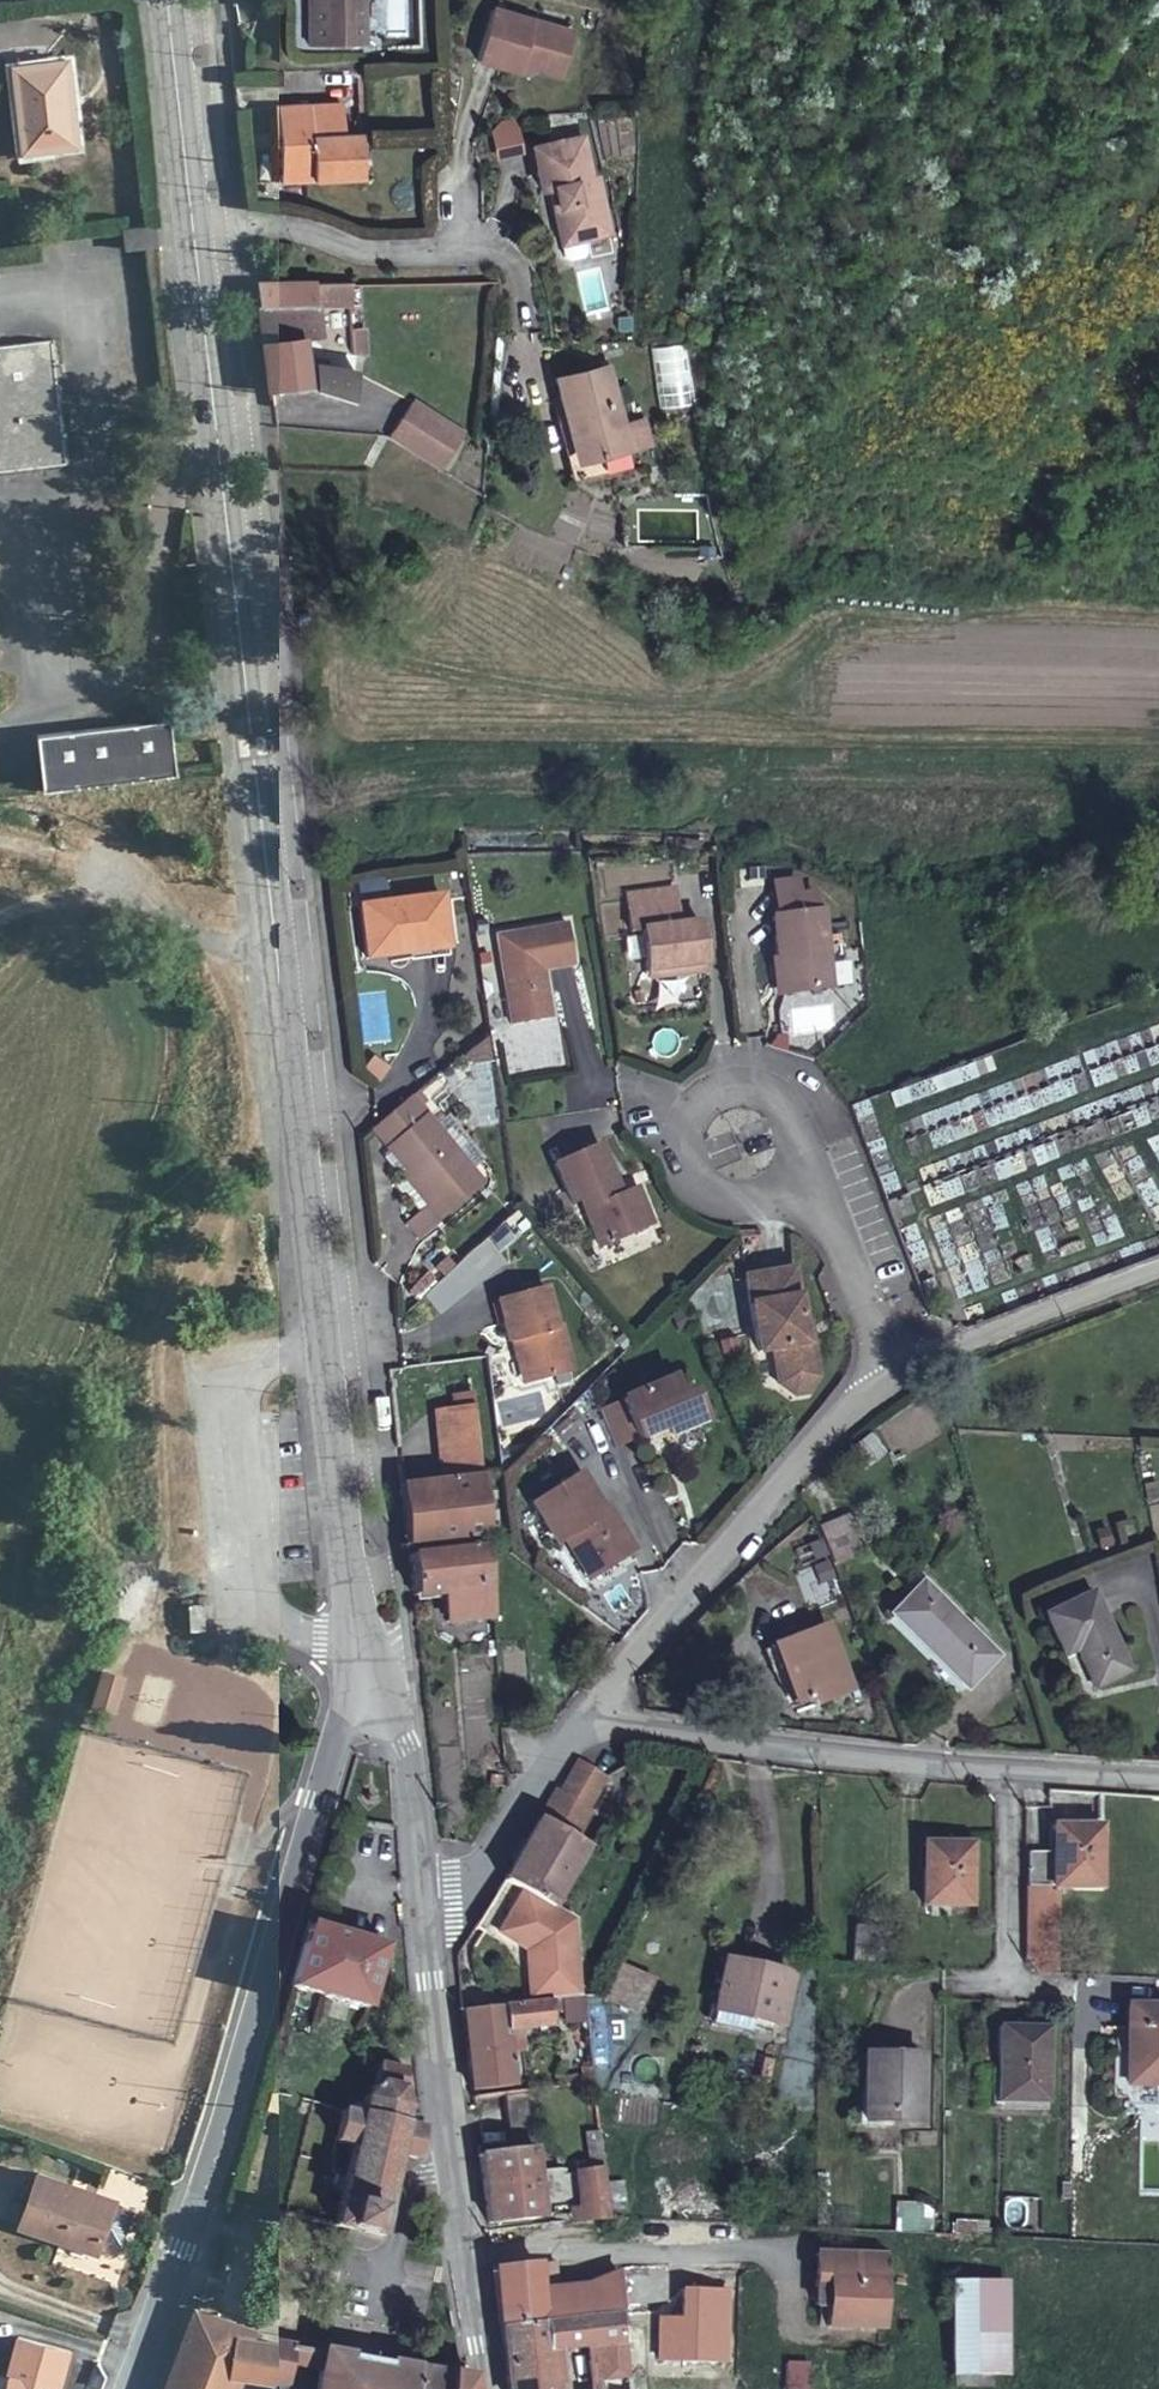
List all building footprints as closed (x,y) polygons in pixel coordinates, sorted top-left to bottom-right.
[(315,15),(306,16),(307,44),(367,43),(366,0),(314,0),(315,15)] [(306,16),(315,15),(314,0),(306,0),(306,16)] [(557,76),(569,31),(488,8),(473,59),(512,70),(515,64),(526,67),(557,76)] [(21,152),(76,146),(66,62),(11,68),(21,152)] [(524,74),(526,67),(515,64),(512,70),(524,74)] [(341,104),(277,106),(280,180),(360,176),(359,133),(343,134),(341,104)] [(492,121),(486,129),(492,156),(518,151),(510,118),(492,121)] [(581,230),(583,237),(608,232),(596,176),(590,177),(581,134),(528,147),(537,189),(549,186),(553,204),(547,205),(554,235),(581,230)] [(555,243),(580,238),(583,237),(581,230),(554,235),(555,243)] [(583,251),(580,238),(555,243),(558,256),(564,260),(579,258),(583,251)] [(314,278),(259,281),(262,306),(315,304),(314,278)] [(265,341),(301,337),(318,336),(315,304),(262,306),(265,341)] [(367,326),(349,327),(350,353),(367,353),(367,326)] [(265,341),(271,390),(310,385),(350,398),(355,370),(304,362),(301,337),(265,341)] [(65,462),(51,338),(0,344),(0,470),(65,462)] [(684,343),(655,345),(660,407),(688,405),(684,343)] [(579,459),(626,449),(620,421),(606,364),(553,376),(563,419),(564,422),(570,420),(579,459)] [(410,398),(387,436),(439,467),(461,429),(410,398)] [(644,416),(620,421),(626,449),(651,443),(644,416)] [(570,483),(571,483),(631,468),(626,449),(579,459),(570,420),(564,422),(563,419),(556,421),(570,483)] [(43,789),(177,775),(169,719),(36,734),(43,789)] [(763,866),(738,869),(740,887),(765,885),(763,866)] [(358,878),(361,901),(388,898),(386,874),(358,878)] [(771,881),(776,913),(815,907),(813,892),(794,894),(792,878),(771,881)] [(641,928),(646,969),(705,960),(699,919),(677,922),(672,886),(622,893),(628,929),(641,928)] [(366,955),(411,949),(411,941),(449,937),(444,892),(388,898),(361,901),(366,955)] [(776,913),(771,913),(781,991),(830,985),(820,907),(815,907),(776,913)] [(568,921),(498,933),(513,1023),(552,1016),(544,967),(574,962),(568,921)] [(411,941),(411,949),(412,957),(450,953),(449,937),(411,941)] [(705,960),(646,969),(647,975),(705,967),(705,960)] [(487,1045),(466,1045),(467,1074),(488,1073),(487,1045)] [(451,1060),(440,1070),(448,1078),(459,1070),(451,1060)] [(417,1086),(410,1093),(417,1103),(425,1097),(417,1086)] [(410,1093),(374,1123),(370,1126),(431,1198),(428,1201),(428,1202),(405,1222),(417,1236),(440,1216),(483,1180),(472,1167),(434,1122),(417,1103),(410,1093)] [(434,1122),(472,1167),(484,1157),(446,1112),(434,1122)] [(600,1142),(556,1161),(572,1200),(579,1196),(599,1243),(653,1221),(637,1183),(616,1193),(611,1182),(617,1180),(600,1142)] [(414,1179),(403,1188),(420,1208),(428,1202),(428,1201),(431,1198),(414,1179)] [(792,1264),(745,1273),(759,1348),(772,1345),(779,1379),(792,1390),(808,1387),(818,1372),(811,1336),(806,1337),(792,1264)] [(918,1283),(924,1297),(935,1292),(930,1279),(918,1283)] [(496,1297),(507,1336),(517,1334),(529,1377),(572,1365),(559,1321),(555,1322),(543,1283),(496,1297)] [(517,1334),(507,1336),(519,1379),(529,1377),(517,1334)] [(621,1395),(637,1434),(664,1422),(669,1432),(706,1416),(694,1387),(681,1392),(672,1372),(621,1395)] [(621,1395),(602,1404),(618,1443),(637,1434),(621,1395)] [(435,1461),(477,1457),(471,1401),(451,1403),(429,1406),(435,1461)] [(869,1433),(846,1452),(863,1472),(886,1453),(869,1433)] [(487,1535),(483,1491),(482,1473),(479,1473),(477,1457),(435,1461),(437,1478),(401,1482),(408,1543),(487,1535)] [(531,1495),(557,1535),(567,1529),(593,1569),(633,1543),(607,1501),(602,1504),(578,1466),(531,1495)] [(847,1517),(821,1526),(835,1564),(862,1554),(847,1517)] [(1117,1544),(1134,1538),(1128,1519),(1111,1524),(1117,1544)] [(567,1529),(557,1535),(582,1576),(593,1569),(567,1529)] [(409,1553),(414,1592),(442,1589),(446,1618),(484,1613),(480,1586),(483,1585),(478,1546),(409,1553)] [(918,1583),(889,1614),(936,1658),(941,1654),(972,1684),(996,1657),(980,1642),(964,1626),(918,1583)] [(1090,1594),(1045,1615),(1057,1641),(1063,1654),(1074,1649),(1094,1688),(1127,1671),(1090,1594)] [(188,1603),(177,1605),(179,1631),(191,1631),(188,1603)] [(208,1619),(208,1634),(232,1634),(231,1619),(208,1619)] [(969,1621),(964,1626),(980,1642),(984,1636),(969,1621)] [(826,1623),(769,1646),(777,1668),(779,1668),(792,1703),(793,1704),(795,1705),(808,1700),(815,1697),(818,1704),(850,1690),(826,1623)] [(941,1654),(936,1658),(968,1688),(972,1684),(941,1654)] [(101,1662),(90,1696),(115,1704),(126,1670),(101,1662)] [(811,1706),(818,1704),(815,1697),(808,1700),(810,1706),(811,1706)] [(562,1792),(558,1790),(516,1863),(505,1880),(523,1890),(551,1906),(566,1881),(587,1846),(576,1839),(595,1810),(593,1809),(598,1800),(610,1779),(580,1761),(562,1792)] [(603,1804),(598,1800),(593,1809),(595,1810),(598,1812),(603,1804)] [(1098,1887),(1097,1827),(1052,1828),(1053,1887),(1098,1887)] [(969,1845),(924,1845),(924,1905),(932,1905),(954,1904),(970,1904),(969,1845)] [(523,1890),(505,1880),(477,1927),(484,1931),(499,1932),(523,1890)] [(551,1906),(523,1890),(499,1932),(527,1948),(528,1990),(576,1989),(574,1922),(551,1906)] [(953,1914),(954,1904),(932,1905),(932,1915),(953,1914)] [(875,1926),(854,1925),(852,1959),(872,1961),(875,1926)] [(384,1945),(309,1926),(291,1985),(366,2005),(384,1945)] [(1035,1935),(1034,1952),(1051,1953),(1052,1935),(1035,1935)] [(1034,1952),(1033,1969),(1036,1972),(1051,1973),(1051,1953),(1034,1952)] [(779,2024),(791,1974),(741,1964),(725,1961),(715,2011),(750,2019),(779,2024)] [(616,2004),(637,2012),(652,1979),(619,1965),(604,1997),(616,2004)] [(563,1999),(561,2000),(561,2009),(562,2023),(585,2023),(582,1999),(563,1999)] [(561,2009),(561,2000),(550,2001),(550,2011),(561,2009)] [(550,2011),(550,2001),(534,2002),(465,2010),(473,2091),(513,2087),(507,2036),(506,2029),(520,2028),(551,2025),(550,2011)] [(1126,2008),(1125,2085),(1158,2085),(1158,2008),(1126,2008)] [(747,2031),(750,2019),(715,2011),(712,2023),(747,2031)] [(506,2029),(507,2036),(520,2035),(520,2028),(506,2029)] [(1048,2029),(999,2028),(997,2099),(1046,2099),(1048,2029)] [(889,2123),(920,2123),(920,2055),(864,2054),(864,2114),(889,2114),(889,2123)] [(773,2060),(765,2059),(761,2081),(768,2083),(773,2060)] [(420,2128),(420,2125),(405,2122),(407,2106),(401,2086),(405,2069),(377,2062),(372,2088),(360,2101),(357,2113),(340,2109),(334,2141),(350,2147),(332,2224),(381,2235),(398,2154),(414,2158),(420,2128)] [(541,2147),(533,2089),(497,2094),(504,2151),(534,2148),(541,2147)] [(864,2123),(889,2123),(889,2114),(864,2114),(864,2123)] [(576,2171),(603,2168),(602,2153),(599,2133),(589,2134),(590,2154),(575,2155),(576,2171)] [(581,2221),(609,2218),(603,2168),(576,2171),(537,2176),(534,2148),(504,2151),(480,2154),(488,2221),(541,2217),(541,2209),(579,2204),(581,2221)] [(65,2230),(100,2243),(115,2202),(38,2176),(21,2224),(61,2238),(65,2230)] [(895,2201),(894,2231),(930,2233),(931,2203),(895,2201)] [(953,2235),(975,2236),(976,2222),(954,2220),(953,2235)] [(97,2251),(100,2243),(65,2230),(61,2238),(97,2251)] [(816,2252),(815,2275),(827,2276),(826,2307),(826,2328),(881,2328),(882,2254),(816,2252)] [(538,2264),(494,2269),(500,2327),(620,2310),(618,2273),(582,2286),(541,2290),(538,2264)] [(827,2276),(815,2275),(814,2307),(826,2307),(827,2276)] [(1004,2282),(950,2283),(952,2373),(1006,2370),(1004,2282)] [(500,2327),(507,2388),(564,2388),(563,2382),(558,2383),(557,2369),(561,2368),(560,2351),(584,2349),(593,2348),(596,2388),(629,2388),(620,2310),(500,2327)] [(197,2311),(190,2330),(238,2338),(241,2323),(197,2311)] [(253,2330),(241,2323),(238,2338),(252,2340),(253,2330)] [(168,2388),(239,2388),(244,2375),(232,2373),(238,2338),(190,2330),(168,2388)] [(40,2385),(56,2388),(59,2388),(68,2349),(18,2337),(4,2388),(40,2388),(40,2385)] [(291,2351),(292,2347),(252,2340),(238,2338),(232,2373),(244,2375),(286,2382),(289,2363),(291,2351)] [(584,2349),(587,2388),(596,2388),(593,2348),(584,2349)] [(289,2363),(321,2369),(323,2356),(291,2351),(289,2363)] [(416,2368),(323,2353),(323,2356),(321,2369),(317,2388),(413,2388),(416,2368)] [(787,2367),(786,2388),(811,2388),(811,2367),(787,2367)] [(450,2374),(416,2368),(413,2388),(448,2388),(450,2374)] [(470,2378),(450,2374),(448,2388),(471,2388),(470,2378)]
